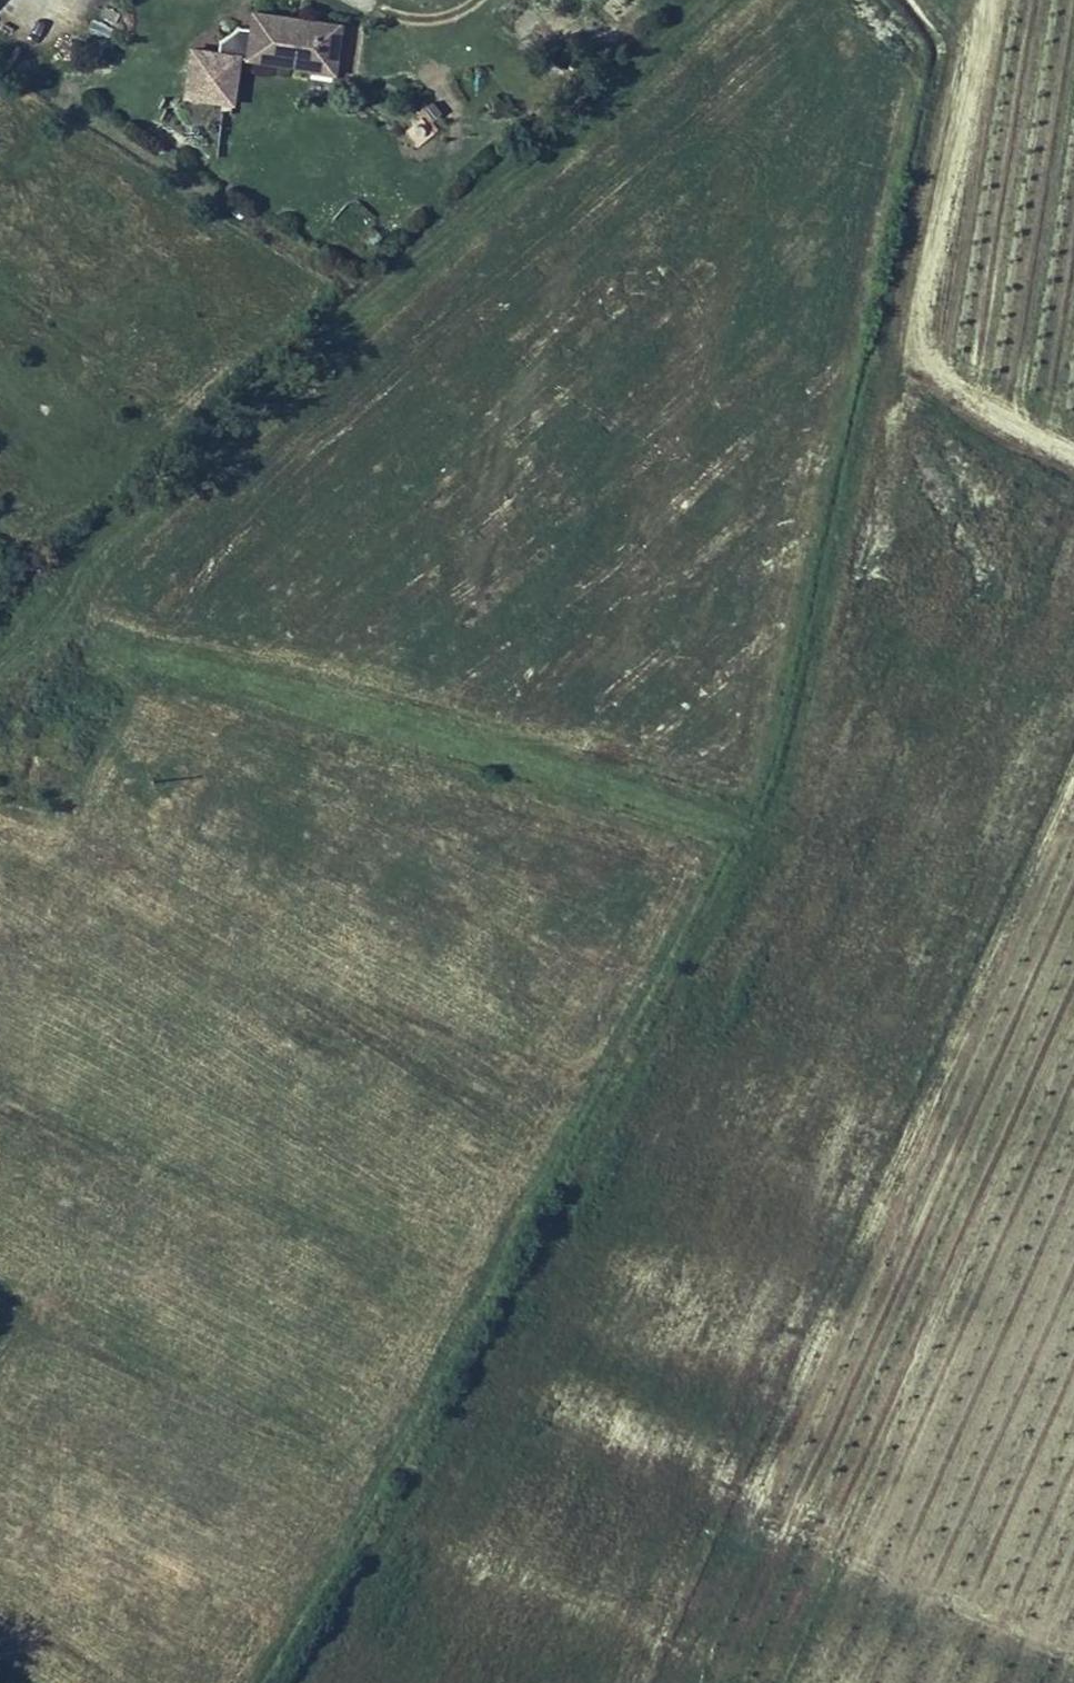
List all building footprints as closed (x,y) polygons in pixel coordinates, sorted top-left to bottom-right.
[(308,52),(329,54),(335,16),(252,6),(245,54),(306,61),(308,52)] [(191,47),(185,93),(231,99),(237,52),(191,47)] [(306,66),(327,68),(329,54),(308,52),(306,61),(306,66)]
